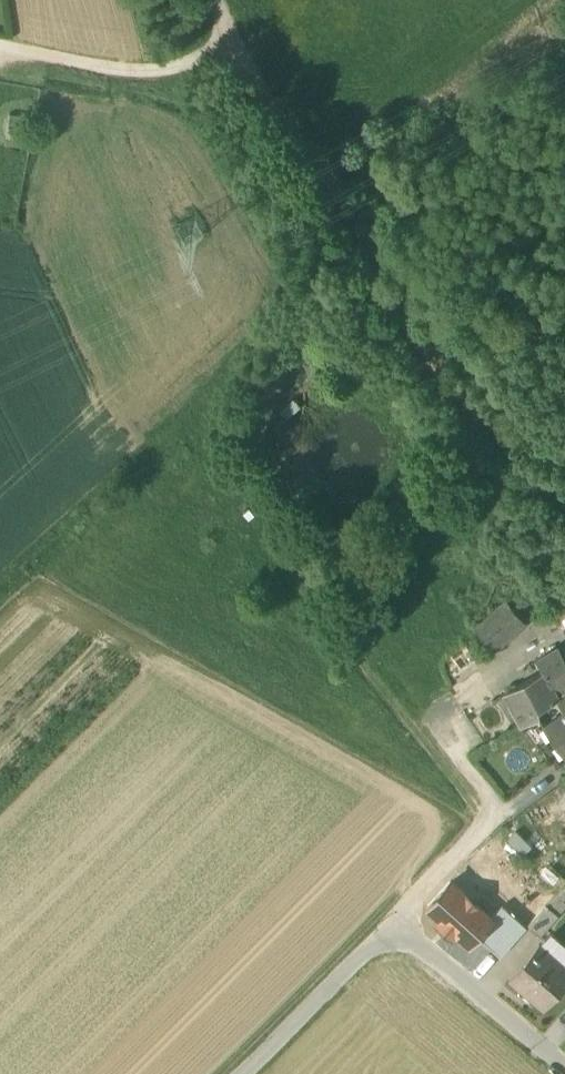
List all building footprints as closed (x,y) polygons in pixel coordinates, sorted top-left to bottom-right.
[(495,650),(527,623),(508,600),(475,627),(495,650)] [(524,723),(540,714),(538,710),(558,698),(555,693),(560,691),(564,688),(564,660),(563,657),(559,649),(538,662),(544,672),(507,694),(524,723)] [(564,755),(564,712),(544,727),(564,755)] [(451,881),(426,908),(440,920),(437,924),(451,936),(454,933),(468,946),(477,937),(493,919),(490,917),(451,881)] [(526,927),(502,905),(490,917),(493,919),(477,937),(499,957),(526,927)] [(558,914),(547,905),(527,928),(538,937),(558,914)] [(540,944),(564,967),(564,944),(551,931),(540,944)] [(536,949),(564,975),(564,967),(540,944),(536,949)] [(542,1009),(564,983),(564,975),(536,949),(509,979),(542,1009)]
